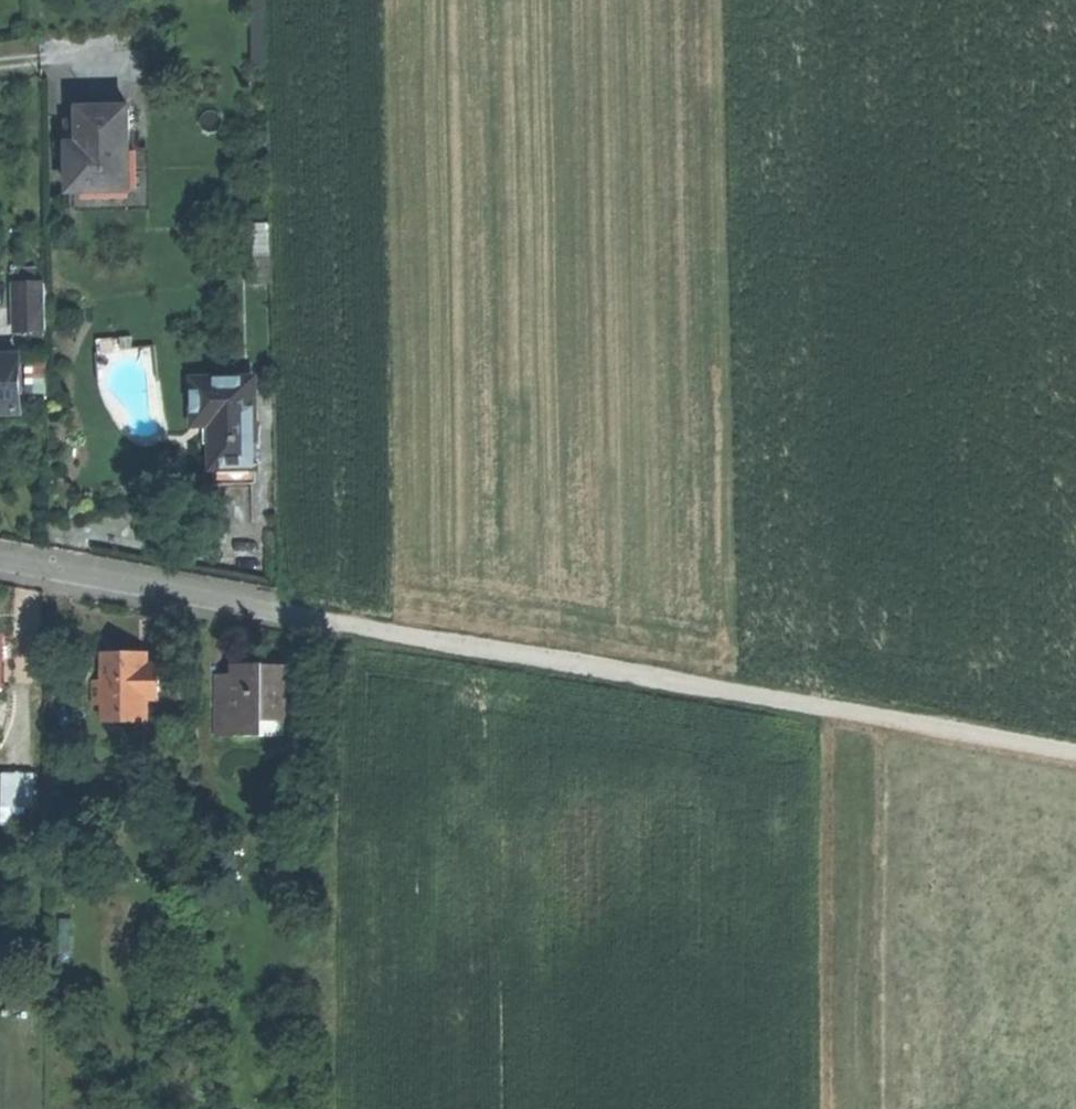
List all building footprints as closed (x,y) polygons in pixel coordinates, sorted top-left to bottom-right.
[(123,81),(123,110),(129,110),(129,139),(150,138),(150,81),(123,81)] [(101,111),(83,111),(83,137),(69,137),(70,192),(130,191),(129,139),(129,110),(123,110),(101,111)] [(249,226),(252,282),(273,281),(271,225),(249,226)] [(19,329),(46,330),(46,286),(19,285),(19,329)] [(0,359),(0,416),(18,416),(17,359),(0,359)] [(255,378),(196,380),(197,426),(216,425),(218,486),(235,485),(258,485),(255,378)] [(100,704),(100,720),(147,719),(147,697),(161,697),(161,664),(155,664),(145,664),(140,652),(120,652),(99,652),(99,685),(90,685),(90,704),(100,704)] [(155,652),(140,652),(145,664),(155,664),(155,652)] [(257,667),(236,667),(236,681),(221,681),(221,734),(274,733),(274,715),(289,715),(288,667),(257,667)] [(32,772),(0,772),(0,805),(33,804),(32,772)]
